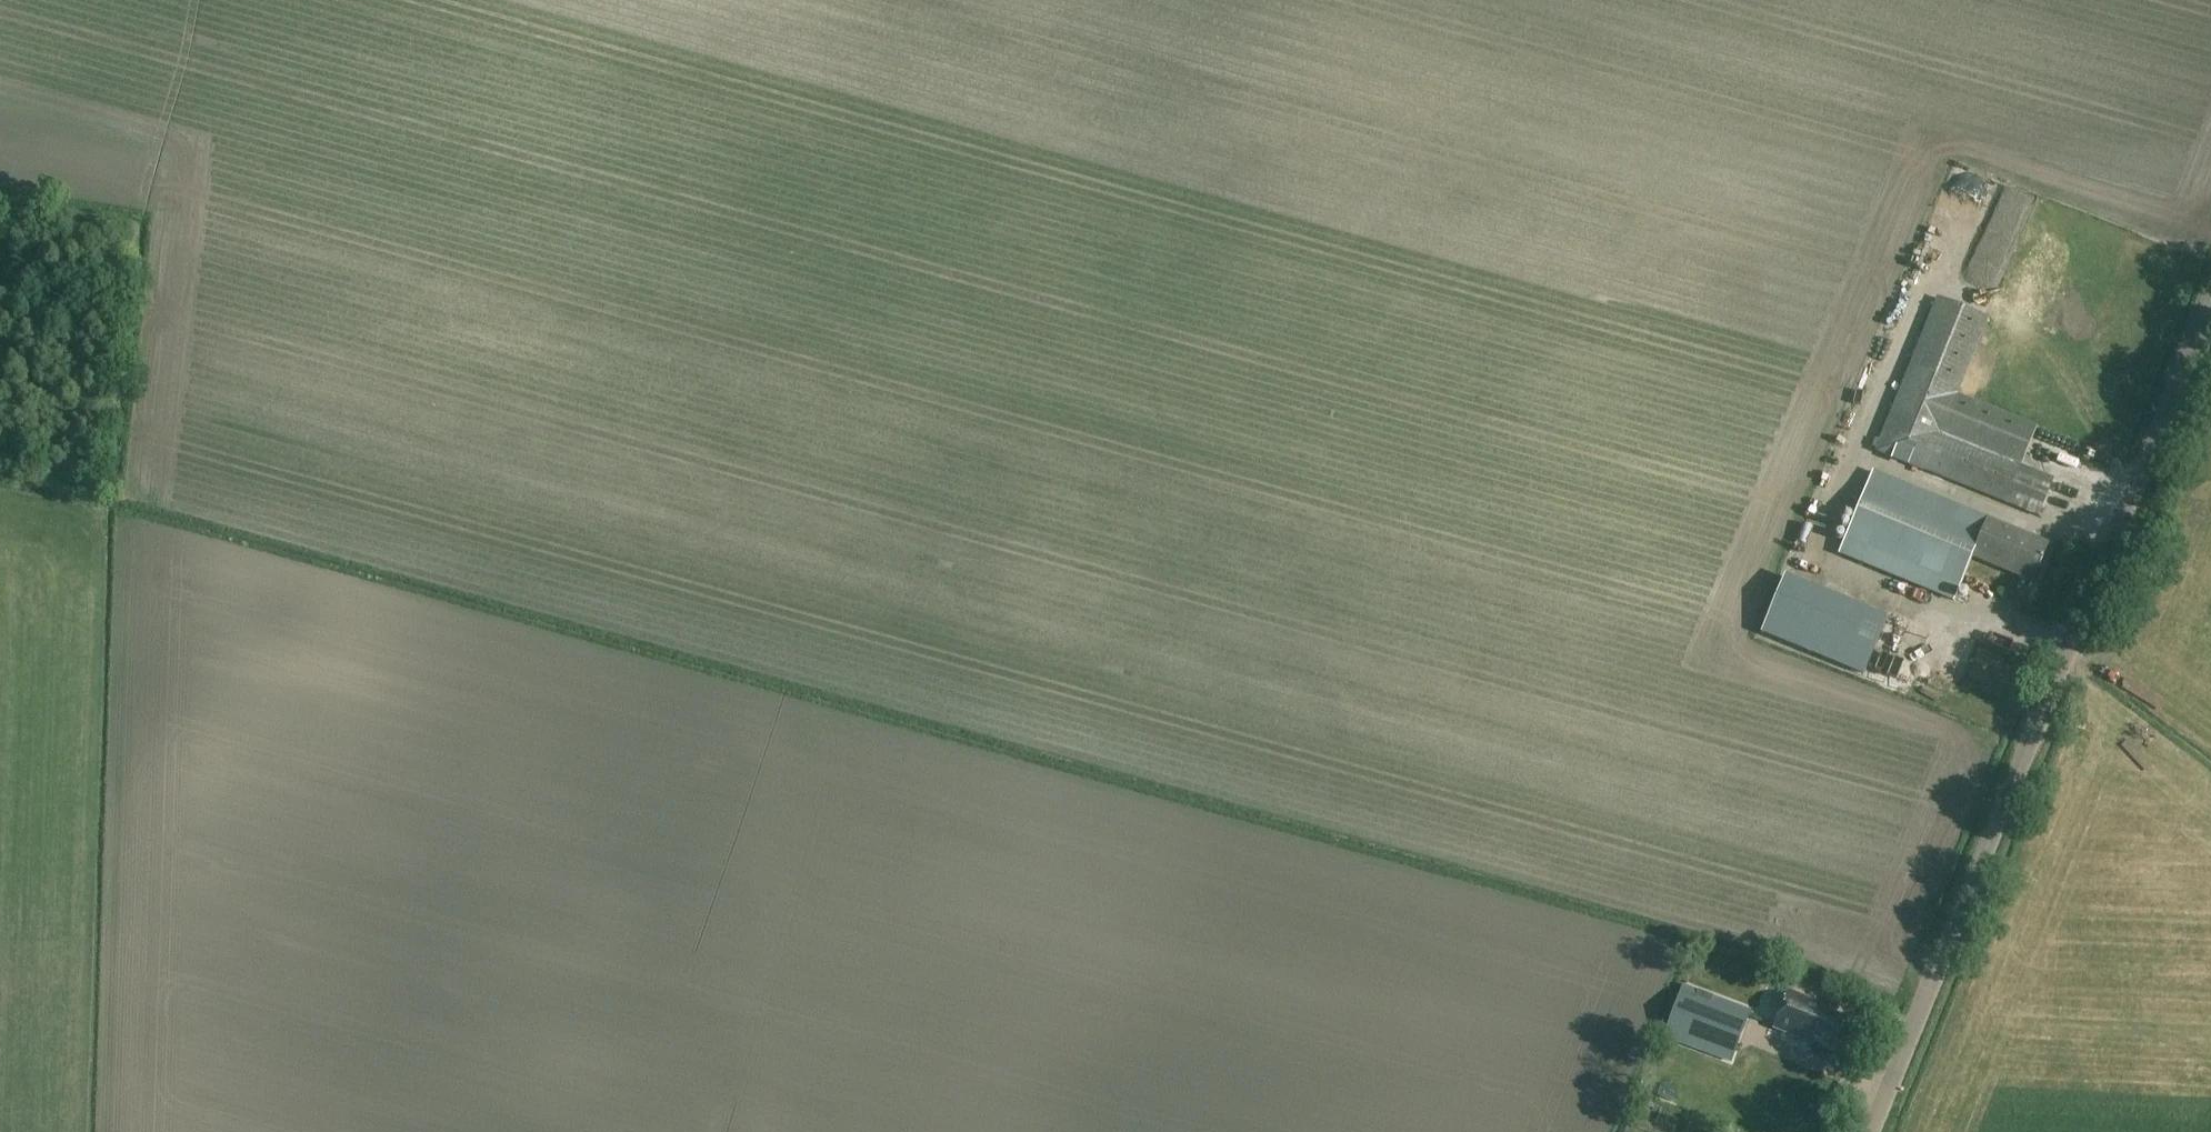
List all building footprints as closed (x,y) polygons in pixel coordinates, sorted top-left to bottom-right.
[(2035,517),(2051,480),(2018,467),(2034,427),(1954,395),(1984,319),(1935,299),(1873,452),(2035,517)] [(2029,583),(2045,544),(1987,521),(1872,473),(1838,554),(1954,602),(1972,560),(2029,583)] [(1862,670),(1886,609),(1783,568),(1759,628),(1862,670)] [(1730,1063),(1750,1013),(1684,987),(1664,1037),(1730,1063)] [(1830,1048),(1842,1020),(1820,1011),(1823,1006),(1785,990),(1769,1029),(1808,1045),(1810,1039),(1830,1048)]
